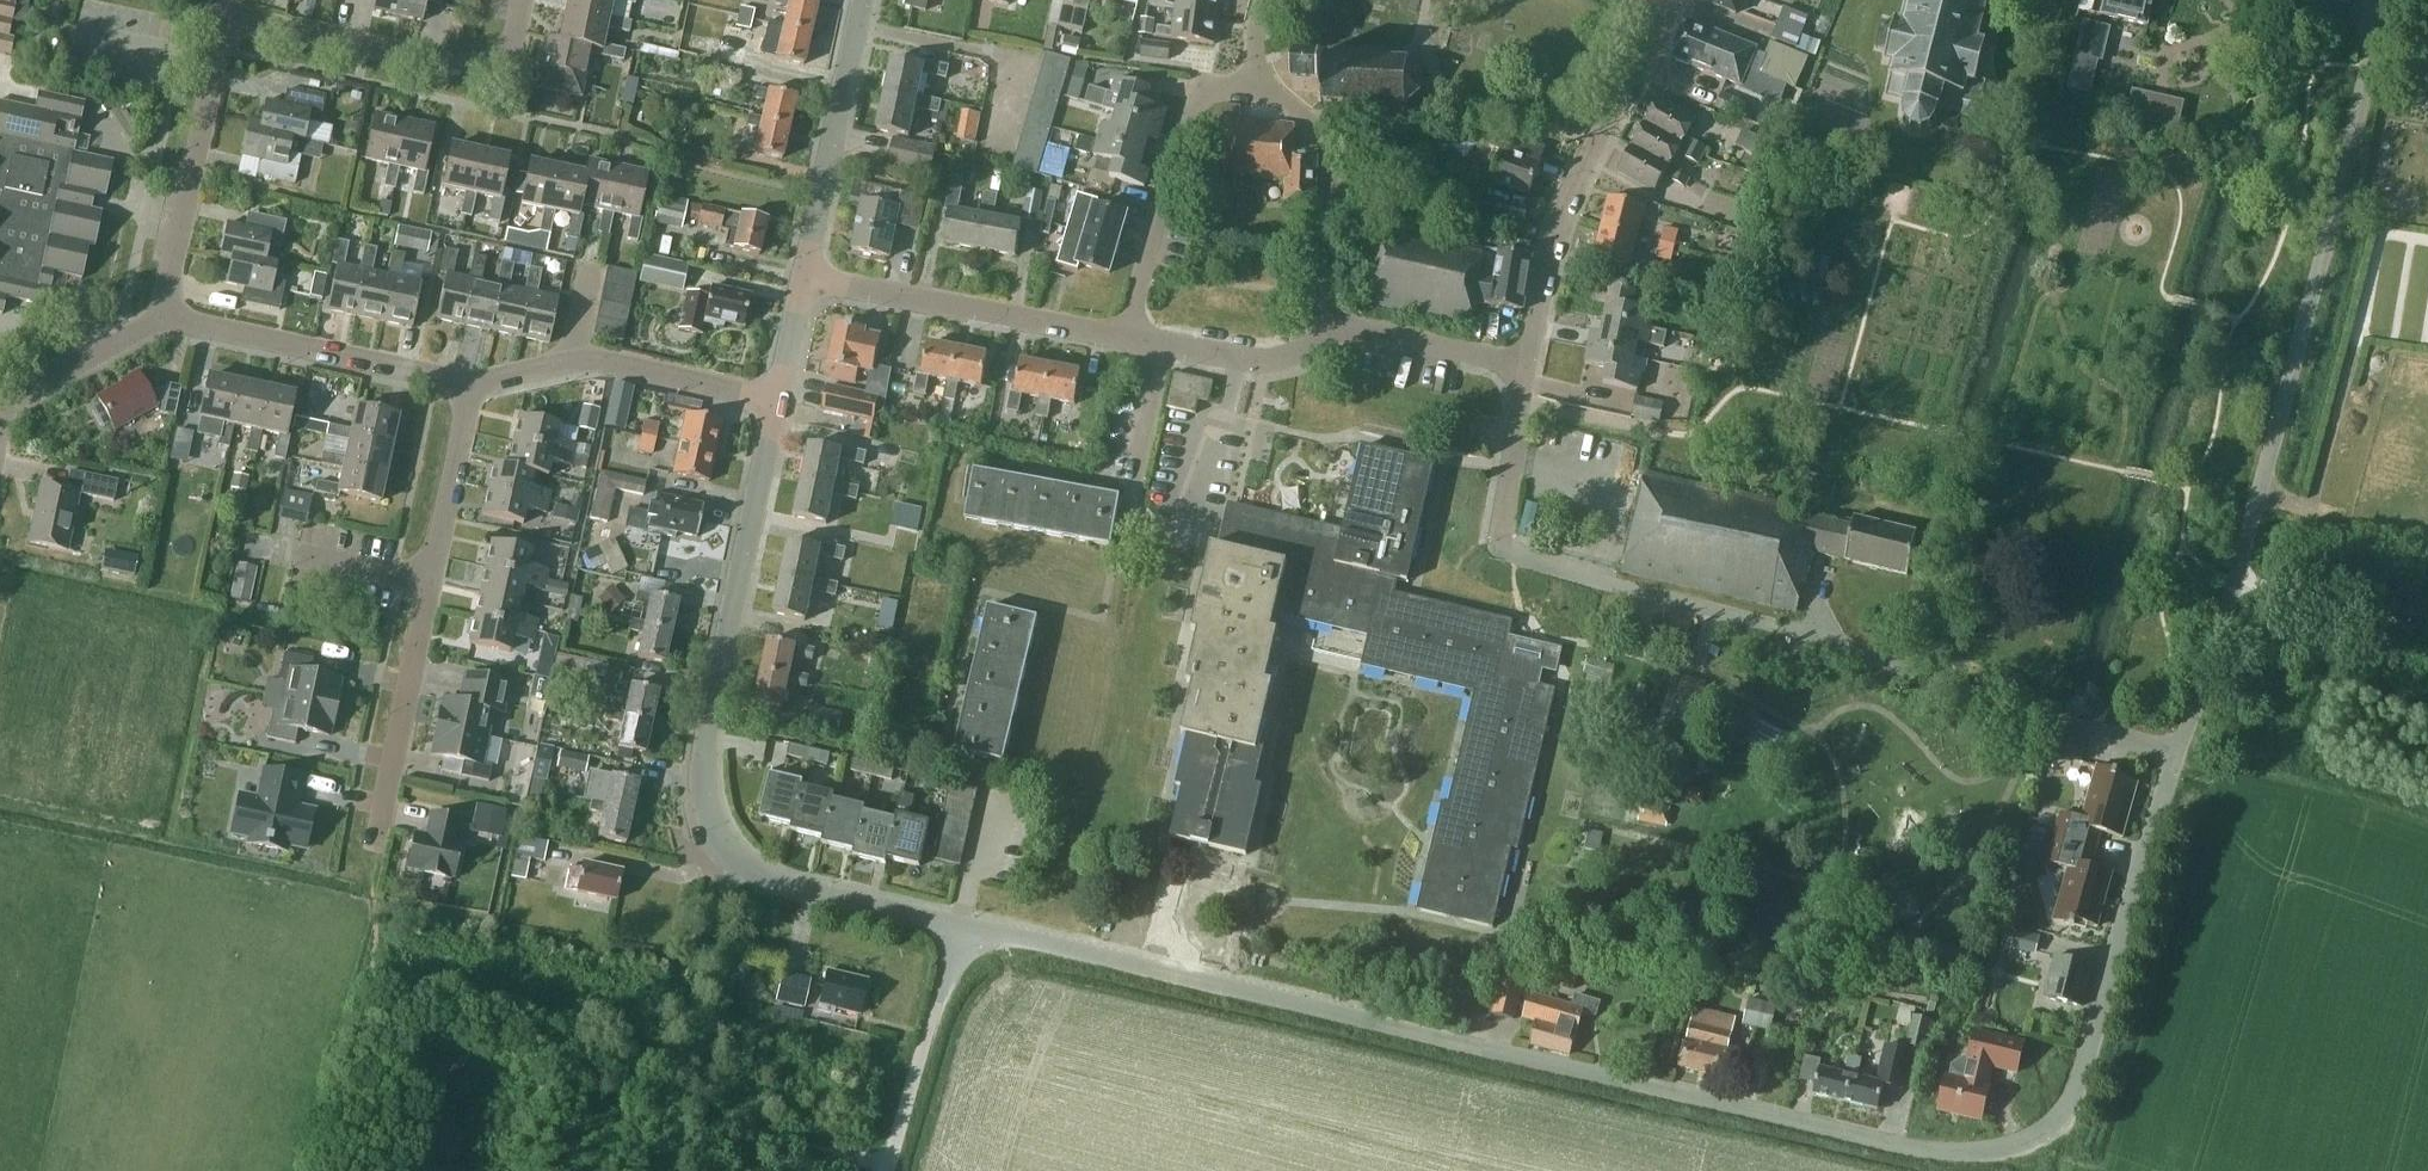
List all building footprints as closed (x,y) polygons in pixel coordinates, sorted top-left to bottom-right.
[(28,0),(0,0),(0,54),(4,55),(11,22),(23,24),(28,0)] [(397,17),(401,0),(375,0),(372,12),(397,17)] [(397,17),(422,23),(427,0),(401,0),(397,17)] [(565,14),(607,23),(608,19),(612,2),(634,6),(636,0),(568,0),(565,14)] [(784,25),(784,28),(810,34),(817,2),(807,0),(775,0),(774,4),(788,7),(784,25)] [(907,7),(927,11),(929,0),(908,0),(907,7)] [(1049,26),(1083,33),(1091,0),(1054,0),(1049,26)] [(1168,1),(1163,0),(1152,0),(1151,8),(1167,10),(1167,5),(1168,1)] [(1177,13),(1219,18),(1221,0),(1178,0),(1177,13)] [(1741,0),(1702,0),(1736,14),(1741,0)] [(1910,4),(1906,3),(1905,7),(1908,8),(1904,24),(1894,21),(1893,25),(1882,22),(1875,48),(1887,51),(1886,58),(1884,57),(1883,62),(1893,65),(1891,76),(1889,75),(1888,78),(1890,78),(1885,98),(1907,104),(1905,111),(1902,111),(1901,113),(1903,114),(1906,120),(1901,122),(1903,126),(1906,124),(1909,129),(1908,133),(1910,133),(1911,130),(1919,132),(1918,134),(1921,135),(1922,132),(1929,129),(1931,132),(1934,131),(1933,129),(1935,121),(1942,123),(1941,126),(1956,130),(1960,116),(1976,120),(1985,83),(1978,81),(1987,45),(1977,42),(1981,26),(1984,27),(1985,23),(1982,22),(1986,4),(1992,2),(1987,1),(1988,0),(1911,0),(1910,4)] [(2154,0),(2105,0),(2101,17),(2147,28),(2154,0)] [(739,7),(736,17),(752,21),(754,10),(739,7)] [(1815,56),(1821,43),(1802,36),(1809,18),(1782,8),(1770,39),(1815,56)] [(1216,46),(1219,18),(1177,13),(1175,29),(1158,27),(1157,38),(1216,46)] [(565,14),(560,42),(601,51),(602,48),(605,30),(629,35),(631,24),(608,19),(607,23),(565,14)] [(750,30),(752,21),(736,17),(734,27),(750,30)] [(1152,36),(1154,20),(1140,18),(1138,35),(1152,36)] [(1752,60),(1753,58),(1754,56),(1754,54),(1755,53),(1756,52),(1757,48),(1686,20),(1672,58),(1741,86),(1747,70),(1749,65),(1750,62),(1751,62),(1752,60)] [(803,66),(810,34),(784,28),(784,25),(770,22),(767,33),(782,36),(776,60),(803,66)] [(2108,28),(2083,23),(2075,56),(2100,62),(2108,28)] [(1059,29),(1048,26),(1043,50),(1055,52),(1059,29)] [(747,66),(752,50),(707,36),(702,51),(747,66)] [(1078,52),(1080,41),(1064,37),(1062,48),(1078,52)] [(560,42),(546,39),(539,69),(543,70),(539,90),(581,99),(590,55),(623,62),(625,53),(602,48),(601,51),(560,42)] [(1139,57),(1169,61),(1171,44),(1141,40),(1139,57)] [(1796,89),(1808,59),(1770,43),(1765,55),(1758,74),(1776,81),(1796,89)] [(677,61),(679,53),(641,44),(639,53),(677,61)] [(1042,71),(1066,78),(1071,60),(1047,53),(1042,71)] [(1421,94),(1422,76),(1407,60),(1321,55),(1320,64),(1296,63),(1294,92),(1318,92),(1318,104),(1405,108),(1421,94)] [(916,101),(917,95),(922,73),(947,78),(949,66),(924,60),(923,64),(894,58),(886,94),(916,101)] [(732,102),(740,72),(712,65),(708,81),(714,82),(712,89),(713,89),(711,96),(732,102)] [(1042,71),(1038,85),(1062,92),(1066,78),(1042,71)] [(623,90),(635,93),(638,79),(626,77),(623,90)] [(1071,78),(1067,97),(1079,100),(1083,81),(1071,78)] [(1117,113),(1163,126),(1167,110),(1147,103),(1151,89),(1117,79),(1112,95),(1106,94),(1089,89),(1085,104),(1087,104),(1102,108),(1117,113)] [(1033,99),(1058,106),(1062,92),(1038,85),(1033,99)] [(762,122),(789,128),(796,97),(754,88),(752,98),(767,101),(763,119),(762,122)] [(633,106),(635,93),(623,90),(620,103),(633,106)] [(320,127),(325,99),(293,92),(289,106),(265,101),(261,124),(259,130),(292,138),(304,140),(324,145),(328,128),(320,127)] [(2179,119),(2182,103),(2166,99),(2165,105),(2147,101),(2148,95),(2133,92),(2130,106),(2127,119),(2176,130),(2179,119)] [(102,212),(91,209),(95,193),(106,196),(113,162),(74,154),(85,103),(38,93),(35,108),(0,101),(0,313),(2,314),(6,297),(46,306),(53,272),(81,278),(88,245),(95,246),(102,212)] [(1746,103),(1721,93),(1714,108),(1740,119),(1746,103)] [(942,100),(917,95),(916,101),(886,94),(878,131),(908,137),(914,108),(939,113),(942,100)] [(1033,99),(1029,113),(1053,121),(1058,106),(1033,99)] [(1659,99),(1645,124),(1682,144),(1696,120),(1659,99)] [(1312,204),(1315,178),(1318,154),(1292,151),(1295,124),(1240,118),(1241,106),(1223,104),(1221,118),(1225,118),(1219,174),(1285,181),(1283,201),(1312,204)] [(971,110),(964,139),(983,143),(989,114),(971,110)] [(1049,135),(1053,121),(1029,113),(1025,128),(1049,135)] [(1104,124),(1099,140),(1143,153),(1147,139),(1158,142),(1163,126),(1117,113),(1113,127),(1104,124)] [(394,190),(399,167),(394,167),(404,122),(375,115),(365,160),(388,165),(383,188),(394,190)] [(782,159),(789,128),(762,122),(763,119),(748,116),(746,126),(760,130),(755,153),(782,159)] [(288,153),(292,138),(259,130),(261,124),(249,121),(242,157),(265,162),(262,177),(295,184),(301,156),(288,153)] [(394,167),(399,167),(416,171),(411,194),(423,196),(428,173),(423,172),(433,128),(404,122),(394,167)] [(1631,148),(1669,169),(1682,144),(1645,124),(1631,148)] [(1025,128),(1021,142),(1045,149),(1049,135),(1025,128)] [(1529,196),(1535,178),(1544,148),(1490,129),(1484,147),(1493,150),(1490,162),(1497,165),(1490,183),(1529,196)] [(1751,129),(1743,148),(1768,157),(1776,139),(1751,129)] [(933,151),(921,148),(922,144),(893,137),(887,164),(928,173),(933,151)] [(1079,138),(1075,151),(1089,155),(1093,142),(1079,138)] [(1139,168),(1143,153),(1099,140),(1094,156),(1114,162),(1110,177),(1144,187),(1149,171),(1139,168)] [(1688,147),(1704,156),(1708,148),(1691,140),(1688,147)] [(1016,156),(1041,163),(1045,149),(1021,142),(1016,156)] [(470,217),(475,195),(471,194),(480,152),(451,145),(442,187),(464,192),(459,215),(470,217)] [(1699,165),(1704,156),(1688,147),(1683,157),(1699,165)] [(1655,194),(1669,169),(1631,148),(1618,173),(1655,194)] [(471,194),(475,195),(492,199),(487,221),(499,223),(504,201),(500,200),(509,158),(480,152),(471,194)] [(1037,174),(1041,163),(1016,156),(1013,167),(1037,174)] [(547,251),(550,234),(555,212),(550,211),(559,168),(529,162),(520,205),(544,210),(539,232),(543,233),(539,249),(547,251)] [(589,162),(586,174),(587,174),(580,207),(602,211),(597,233),(609,236),(613,214),(609,213),(618,168),(589,162)] [(587,174),(586,174),(559,168),(550,211),(555,212),(572,215),(567,238),(578,241),(583,218),(578,217),(580,207),(587,174)] [(647,174),(618,168),(609,213),(613,214),(631,218),(626,240),(637,242),(642,220),(638,219),(647,174)] [(994,219),(998,195),(1003,171),(995,169),(990,193),(985,192),(980,217),(985,218),(979,250),(1015,257),(1022,225),(994,219)] [(1689,180),(1675,171),(1669,180),(1684,188),(1689,180)] [(943,243),(979,250),(985,218),(980,217),(958,213),(963,188),(950,186),(945,210),(949,211),(943,243)] [(1043,192),(1026,189),(1021,219),(1038,222),(1043,192)] [(918,229),(924,198),(894,192),(891,206),(862,200),(852,249),(889,257),(896,224),(918,229)] [(1079,195),(1069,229),(1118,244),(1127,215),(1095,205),(1097,200),(1079,195)] [(1609,197),(1601,227),(1638,236),(1646,206),(1609,197)] [(682,227),(686,204),(658,198),(654,219),(668,222),(668,225),(682,227)] [(391,201),(381,200),(378,214),(388,216),(391,201)] [(1051,223),(1056,202),(1048,200),(1043,221),(1051,223)] [(760,254),(767,220),(700,207),(697,225),(727,232),(724,247),(760,254)] [(233,254),(266,261),(269,246),(281,248),(287,220),(254,214),(251,228),(228,223),(221,259),(232,261),(233,254)] [(1049,234),(1051,223),(1043,221),(1040,232),(1049,234)] [(1521,311),(1530,256),(1487,250),(1486,252),(1462,247),(1464,240),(1381,221),(1362,303),(1469,327),(1474,304),(1521,311)] [(393,247),(427,254),(431,233),(398,226),(393,247)] [(1659,242),(1675,246),(1678,230),(1663,226),(1659,242)] [(1630,266),(1638,236),(1601,227),(1593,257),(1630,266)] [(1109,273),(1118,244),(1069,229),(1059,263),(1077,269),(1078,263),(1109,273)] [(576,252),(578,241),(567,238),(565,250),(576,252)] [(364,270),(360,270),(345,266),(350,243),(336,240),(331,265),(335,266),(326,310),(354,316),(364,270)] [(1671,262),(1675,246),(1659,242),(1655,258),(1671,262)] [(365,247),(360,270),(364,270),(354,316),(382,322),(392,276),(388,275),(373,272),(378,249),(365,247)] [(474,281),(468,279),(453,276),(458,252),(445,249),(440,273),(446,274),(436,319),(464,325),(474,281)] [(393,252),(388,275),(392,276),(382,322),(410,328),(420,282),(401,278),(406,255),(393,252)] [(278,264),(266,261),(233,254),(232,261),(227,285),(250,289),(247,303),(280,310),(286,283),(274,281),(278,264)] [(638,282),(682,292),(689,265),(644,254),(638,282)] [(473,256),(468,279),(474,281),(464,325),(492,331),(502,287),(495,286),(480,282),(486,258),(473,256)] [(492,331),(520,338),(530,294),(523,292),(508,289),(513,265),(501,262),(495,286),(502,287),(492,331)] [(529,268),(523,292),(530,294),(520,338),(549,344),(559,300),(536,295),(542,271),(529,268)] [(608,268),(604,285),(633,290),(636,274),(608,268)] [(604,285),(601,302),(629,308),(633,290),(604,285)] [(1607,304),(1604,319),(1652,329),(1655,313),(1633,308),(1636,293),(1601,285),(1598,302),(1607,304)] [(743,327),(750,296),(710,287),(708,298),(687,293),(679,330),(701,335),(703,324),(722,328),(723,322),(743,327)] [(310,290),(309,297),(321,299),(322,293),(310,290)] [(626,324),(629,308),(601,302),(597,319),(626,324)] [(622,343),(626,324),(597,319),(593,337),(622,343)] [(1649,345),(1652,329),(1604,319),(1601,334),(1591,332),(1588,348),(1635,357),(1638,343),(1649,345)] [(873,370),(880,335),(864,332),(865,329),(836,323),(829,363),(833,364),(831,377),(854,381),(857,367),(873,370)] [(929,376),(947,379),(952,380),(958,349),(928,343),(922,374),(917,373),(913,393),(925,395),(929,376)] [(1632,372),(1635,357),(1588,348),(1585,363),(1606,368),(1603,383),(1638,391),(1642,374),(1632,372)] [(950,427),(955,401),(958,382),(981,387),(988,355),(958,349),(952,380),(947,379),(938,425),(950,427)] [(1022,393),(1039,397),(1044,398),(1050,367),(1020,361),(1014,392),(1009,391),(1006,411),(1018,413),(1022,393)] [(1044,398),(1039,397),(1035,416),(1043,418),(1045,418),(1047,419),(1051,399),(1074,404),(1080,373),(1050,367),(1044,398)] [(137,372),(120,381),(122,384),(96,398),(100,404),(93,408),(91,412),(99,426),(103,427),(110,423),(113,429),(156,406),(155,405),(161,403),(159,413),(174,416),(180,387),(165,384),(165,387),(149,393),(137,372)] [(1195,391),(1209,394),(1212,382),(1174,373),(1166,407),(1194,414),(1196,401),(1193,400),(1195,391)] [(228,447),(233,424),(229,423),(238,381),(210,375),(201,417),(223,422),(218,445),(228,447)] [(267,387),(238,381),(229,423),(233,424),(250,428),(245,451),(257,454),(262,431),(258,429),(267,387)] [(623,431),(633,387),(613,382),(603,426),(623,431)] [(879,396),(826,385),(821,410),(874,421),(879,396)] [(258,429),(262,431),(279,434),(274,457),(285,459),(290,435),(286,434),(295,393),(267,387),(258,429)] [(702,402),(676,396),(674,406),(700,412),(702,402)] [(1663,403),(1635,396),(1630,416),(1658,423),(1663,403)] [(594,432),(600,409),(583,405),(577,428),(594,432)] [(292,429),(348,442),(350,436),(392,445),(398,416),(356,407),(351,431),(294,419),(292,429)] [(685,414),(679,444),(716,452),(722,422),(685,414)] [(514,441),(576,455),(578,444),(558,440),(561,424),(520,415),(514,441)] [(643,420),(640,436),(655,439),(659,423),(643,420)] [(194,432),(176,429),(173,444),(190,448),(194,432)] [(321,464),(342,469),(343,464),(386,473),(392,445),(350,436),(348,442),(345,458),(323,454),(321,464)] [(655,439),(640,436),(637,451),(652,455),(655,439)] [(514,441),(509,467),(508,467),(536,473),(536,474),(550,477),(553,462),(573,467),(576,455),(514,441)] [(709,482),(716,452),(679,444),(672,474),(709,482)] [(810,444),(802,480),(834,487),(836,481),(840,458),(865,464),(868,451),(843,447),(842,450),(810,444)] [(577,456),(588,458),(590,448),(579,446),(577,456)] [(1393,592),(1397,579),(1406,581),(1434,463),(1362,446),(1342,530),(1238,505),(1227,549),(1211,545),(1191,630),(1198,632),(1186,682),(1193,684),(1181,734),(1188,736),(1176,786),(1182,788),(1170,837),(1247,855),(1263,786),(1255,785),(1267,734),(1259,732),(1271,680),(1265,679),(1277,631),(1269,629),(1273,614),(1366,636),(1359,664),(1473,692),(1446,801),(1442,800),(1415,908),(1491,928),(1511,849),(1515,850),(1555,690),(1522,681),(1527,659),(1504,653),(1512,622),(1393,592)] [(380,502),(386,473),(343,464),(342,469),(338,486),(317,481),(315,492),(338,498),(339,493),(380,502)] [(489,489),(550,503),(553,492),(533,488),(536,474),(536,473),(508,467),(509,467),(495,464),(489,489)] [(30,542),(67,550),(79,493),(114,501),(118,480),(70,470),(66,489),(42,484),(30,542)] [(647,481),(603,472),(599,471),(589,518),(608,522),(615,489),(644,496),(647,481)] [(1907,575),(1918,533),(1854,519),(1853,523),(1840,520),(1838,526),(1798,516),(1800,507),(1645,472),(1620,572),(1797,611),(1811,553),(1907,575)] [(249,476),(233,473),(230,489),(246,492),(249,476)] [(834,487),(802,480),(794,517),(826,524),(832,494),(841,496),(840,501),(860,505),(861,500),(859,500),(860,487),(836,481),(834,487)] [(548,514),(550,503),(489,489),(484,515),(525,524),(528,510),(548,514)] [(278,515),(306,522),(311,498),(283,492),(278,515)] [(625,527),(674,538),(675,532),(697,537),(704,506),(651,494),(647,513),(629,509),(625,527)] [(582,511),(585,498),(573,496),(570,508),(582,511)] [(1528,535),(1539,537),(1546,507),(1534,504),(1528,535)] [(576,523),(579,511),(554,505),(552,518),(576,523)] [(592,549),(599,572),(614,568),(616,574),(634,569),(625,539),(592,549)] [(790,540),(782,576),(813,583),(815,578),(819,556),(845,561),(847,548),(822,543),(821,546),(790,540)] [(491,541),(485,567),(546,580),(549,569),(528,565),(532,550),(491,541)] [(134,576),(138,557),(105,549),(100,569),(134,576)] [(257,567),(236,563),(229,599),(249,604),(257,567)] [(480,592),(520,601),(524,587),(544,592),(546,580),(485,567),(480,592)] [(840,584),(815,578),(813,583),(782,576),(774,613),(805,620),(812,590),(837,596),(840,584)] [(569,584),(548,579),(545,592),(566,597),(569,584)] [(597,598),(611,613),(626,600),(612,585),(597,598)] [(480,592),(474,617),(553,635),(555,624),(517,615),(520,601),(480,592)] [(648,607),(645,623),(644,625),(672,631),(679,600),(651,594),(651,595),(637,592),(635,604),(648,607)] [(576,627),(582,598),(571,596),(565,625),(576,627)] [(967,751),(1018,763),(1050,617),(999,606),(967,751)] [(553,635),(474,617),(468,643),(509,652),(512,637),(549,646),(552,635),(553,635)] [(665,662),(672,631),(644,625),(645,623),(631,620),(629,632),(643,635),(638,656),(665,662)] [(789,676),(790,671),(794,655),(813,659),(815,648),(769,638),(762,670),(789,676)] [(287,697),(336,708),(342,681),(311,673),(314,659),(286,653),(280,681),(290,683),(287,697)] [(581,674),(584,660),(556,654),(553,667),(581,674)] [(809,675),(790,671),(789,676),(762,670),(755,701),(783,707),(788,682),(807,686),(809,675)] [(438,726),(489,736),(494,710),(504,712),(511,682),(467,672),(461,702),(445,698),(443,709),(442,709),(438,726)] [(551,679),(533,676),(528,697),(547,701),(551,679)] [(624,716),(652,722),(659,690),(631,684),(631,686),(617,683),(615,694),(628,697),(625,714),(624,716)] [(551,686),(548,700),(560,702),(562,688),(551,686)] [(330,736),(336,708),(287,697),(283,713),(273,711),(267,738),(296,744),(299,730),(330,736)] [(558,713),(560,702),(548,700),(546,711),(558,713)] [(838,734),(842,713),(814,707),(809,728),(838,734)] [(645,754),(652,722),(624,716),(625,714),(611,711),(609,722),(623,725),(618,748),(645,754)] [(483,763),(489,736),(438,726),(435,743),(433,754),(464,761),(461,775),(490,781),(493,765),(483,763)] [(786,755),(807,760),(810,749),(789,744),(786,755)] [(829,754),(810,749),(807,760),(827,765),(829,754)] [(585,772),(588,758),(560,752),(557,766),(585,772)] [(851,770),(871,775),(874,763),(853,759),(851,770)] [(1674,764),(1659,760),(1656,775),(1671,778),(1674,764)] [(893,768),(874,763),(871,775),(891,779),(893,768)] [(2056,831),(2055,836),(2059,838),(2097,849),(2102,831),(2123,837),(2138,783),(2118,777),(2120,770),(2114,769),(2114,770),(2098,765),(2083,818),(2061,812),(2059,820),(2059,819),(2056,831)] [(259,800),(240,796),(233,833),(251,837),(250,845),(286,852),(288,844),(307,848),(314,812),(295,808),(302,778),(266,770),(259,800)] [(605,806),(632,812),(639,781),(612,775),(611,776),(597,773),(595,784),(609,787),(605,804),(605,806)] [(760,818),(792,825),(801,787),(803,788),(804,781),(771,774),(760,818)] [(532,777),(530,789),(542,792),(545,779),(532,777)] [(928,788),(948,793),(950,784),(951,782),(930,777),(928,788)] [(978,788),(951,782),(950,784),(948,793),(948,795),(975,801),(978,788)] [(790,831),(822,838),(823,838),(832,799),(834,799),(835,794),(803,788),(801,787),(792,825),(790,831)] [(542,792),(530,789),(527,802),(539,805),(542,792)] [(901,794),(896,819),(897,820),(888,859),(920,866),(930,822),(909,817),(914,797),(901,794)] [(975,801),(948,795),(945,808),(972,814),(975,801)] [(867,807),(834,799),(832,799),(823,838),(822,838),(821,844),(854,851),(863,812),(865,812),(867,807)] [(625,843),(632,812),(605,806),(605,804),(591,801),(589,812),(603,815),(598,837),(625,843)] [(1640,821),(1665,827),(1670,807),(1645,802),(1640,821)] [(506,809),(476,803),(471,831),(501,836),(506,809)] [(972,814),(945,808),(942,821),(969,827),(972,814)] [(886,863),(888,859),(897,820),(896,819),(865,812),(863,812),(854,851),(853,856),(886,863)] [(430,827),(433,828),(431,838),(416,835),(409,865),(421,868),(421,871),(450,877),(450,874),(454,875),(461,844),(457,843),(462,819),(433,813),(430,827)] [(939,833),(966,840),(969,827),(942,821),(939,833)] [(1599,852),(1604,833),(1589,830),(1585,848),(1599,852)] [(2044,852),(2049,836),(2034,831),(2030,847),(2044,852)] [(939,833),(936,846),(963,852),(966,840),(939,833)] [(510,877),(526,880),(529,858),(544,861),(547,842),(519,836),(510,877)] [(2051,849),(2051,850),(2050,854),(2049,858),(2048,861),(2059,865),(2069,867),(2059,903),(2054,920),(2059,921),(2071,925),(2071,926),(2076,927),(2078,921),(2098,926),(2113,872),(2092,866),(2097,849),(2059,838),(2055,837),(2054,837),(2051,849)] [(936,846),(933,859),(960,865),(963,852),(936,846)] [(614,902),(621,873),(582,864),(581,869),(568,866),(562,889),(614,902)] [(2039,936),(2015,930),(2010,945),(2035,952),(2039,936)] [(2044,997),(2059,1001),(2081,1007),(2091,965),(2054,956),(2044,997)] [(1574,991),(1580,969),(1562,963),(1555,985),(1574,991)] [(858,1015),(866,980),(826,971),(817,1011),(831,1014),(833,1009),(858,1015)] [(810,979),(781,973),(775,998),(804,1005),(810,979)] [(1513,1020),(1521,983),(1501,979),(1493,1016),(1513,1020)] [(1522,1018),(1534,1021),(1528,1045),(1570,1055),(1575,1036),(1580,1017),(1580,1015),(1595,1020),(1599,1005),(1573,997),(1571,1006),(1568,1005),(1564,1004),(1528,995),(1525,1006),(1522,1018)] [(1748,997),(1742,1024),(1770,1031),(1777,1004),(1748,997)] [(1928,1010),(1936,1011),(1938,1002),(1930,1000),(1928,1010)] [(1721,1076),(1734,1021),(1700,1013),(1697,1025),(1691,1023),(1687,1041),(1685,1041),(1679,1066),(1721,1076)] [(1925,1051),(1932,1021),(1911,1016),(1904,1046),(1925,1051)] [(2024,1042),(1975,1030),(1968,1059),(1964,1058),(1954,1064),(1951,1076),(1946,1075),(1938,1109),(1982,1120),(1990,1085),(1987,1085),(1991,1066),(2017,1072),(2024,1042)] [(1877,1082),(1857,1077),(1852,1076),(1846,1102),(1878,1109),(1884,1084),(1902,1088),(1911,1050),(1885,1044),(1877,1082)] [(1799,1079),(1817,1083),(1814,1095),(1846,1102),(1852,1076),(1857,1077),(1862,1057),(1850,1055),(1845,1075),(1820,1069),(1822,1060),(1804,1056),(1799,1079)]
